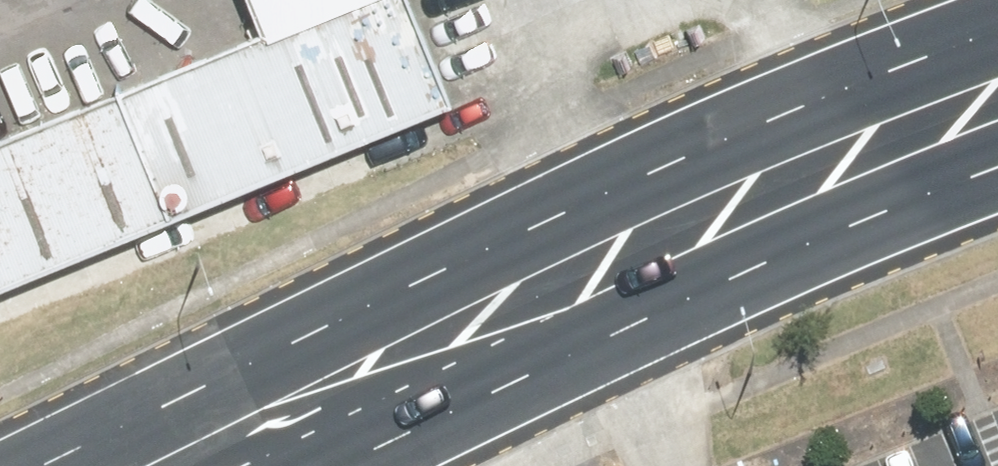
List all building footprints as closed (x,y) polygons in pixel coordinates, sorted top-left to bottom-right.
[(266,29),(0,136),(0,279),(452,97),(413,0),(254,0),(266,29)]
